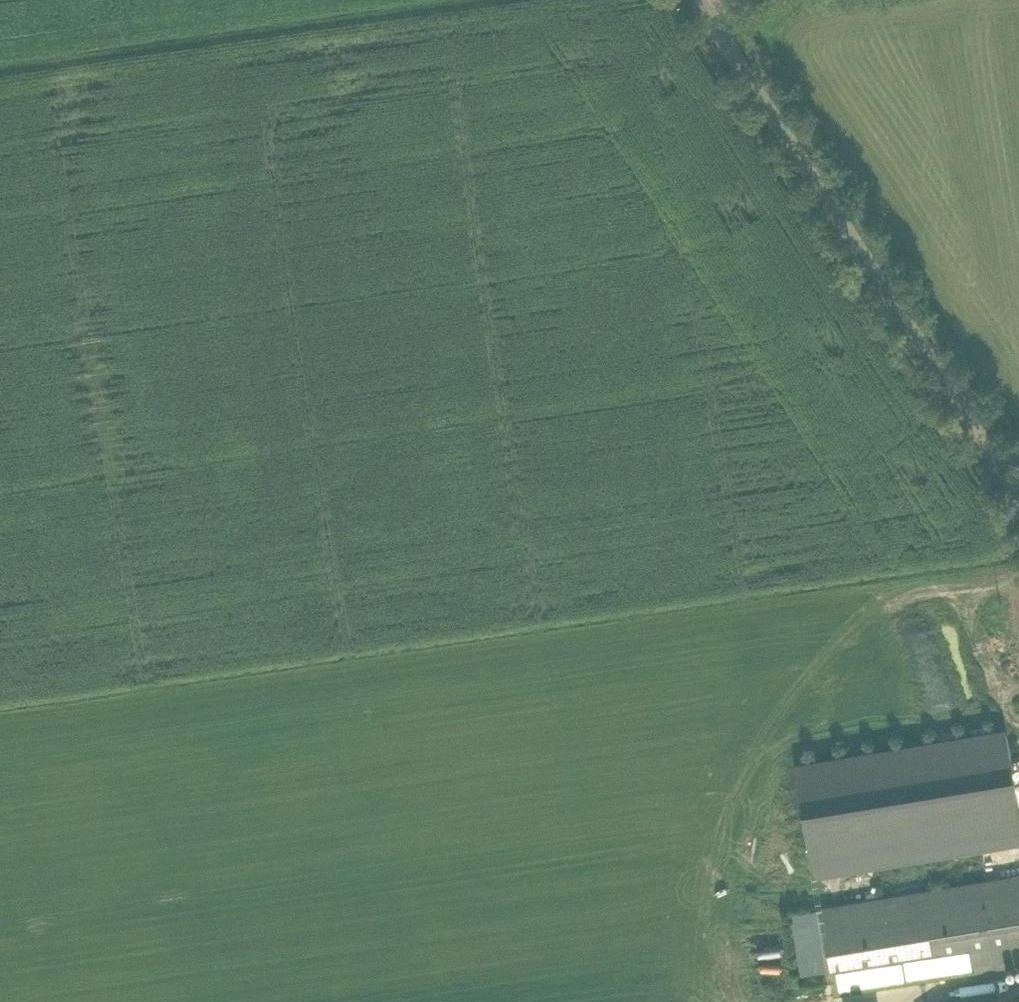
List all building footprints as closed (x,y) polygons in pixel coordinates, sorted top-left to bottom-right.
[(796,763),(816,877),(1018,845),(1018,825),(1005,729),(796,763)] [(1018,965),(1018,876),(821,911),(834,996),(1018,965)] [(802,975),(825,971),(815,910),(792,914),(802,975)]
